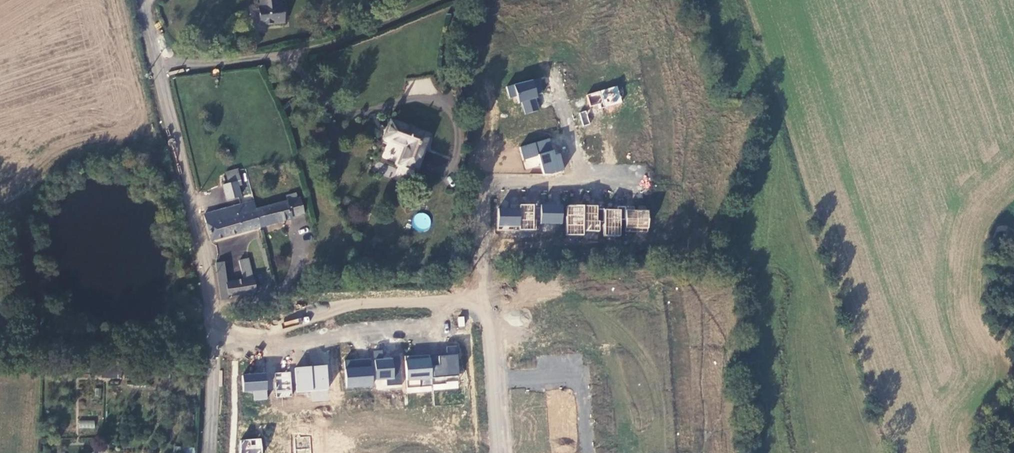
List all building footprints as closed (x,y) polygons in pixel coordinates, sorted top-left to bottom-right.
[(258,8),(259,25),(284,23),(282,5),(280,6),(279,0),(259,0),(260,8),(258,8)] [(520,96),(523,113),(540,110),(535,80),(506,85),(508,98),(520,96)] [(586,94),(590,110),(622,100),(617,85),(586,94)] [(583,125),(590,123),(586,110),(579,112),(583,125)] [(429,136),(392,122),(386,138),(407,146),(401,163),(403,164),(416,169),(429,136)] [(525,170),(541,166),(543,175),(565,170),(561,153),(555,154),(551,138),(519,146),(525,170)] [(416,169),(403,164),(397,181),(410,186),(416,169)] [(225,173),(228,185),(236,183),(237,187),(241,186),(237,170),(225,173)] [(228,185),(224,186),(227,199),(239,196),(237,187),(236,183),(228,185)] [(255,211),(259,228),(292,219),(292,218),(304,214),(300,198),(255,211)] [(252,202),(240,205),(242,211),(241,211),(242,214),(255,211),(252,202)] [(498,207),(497,229),(536,230),(536,203),(519,203),(519,208),(498,207)] [(563,204),(541,203),(540,223),(562,224),(563,204)] [(204,215),(211,241),(242,233),(237,216),(242,214),(241,211),(242,211),(240,205),(204,215)] [(650,208),(566,206),(565,235),(585,235),(585,231),(601,232),(601,236),(623,236),(623,231),(649,232),(650,208)] [(237,216),(242,233),(259,228),(255,211),(242,214),(237,216)] [(432,226),(426,212),(413,217),(418,232),(432,226)] [(215,264),(221,301),(229,300),(229,297),(256,292),(248,259),(239,261),(243,279),(226,282),(223,263),(215,264)] [(450,259),(450,274),(461,274),(460,259),(450,259)] [(345,359),(346,388),(400,386),(399,357),(383,358),(383,350),(373,351),(373,358),(345,359)] [(407,391),(459,388),(458,354),(434,355),(406,356),(407,391)] [(295,365),(295,391),(328,392),(328,366),(295,365)] [(112,370),(101,370),(101,379),(104,379),(112,379),(112,370)] [(112,370),(112,379),(121,379),(121,370),(112,370)] [(291,372),(275,372),(275,397),(291,397),(291,372)] [(242,373),(242,392),(253,392),(253,400),(267,400),(267,373),(242,373)] [(325,392),(312,393),(313,401),(326,399),(325,392)] [(78,429),(94,429),(94,420),(78,420),(78,429)] [(240,452),(263,452),(261,438),(239,440),(240,452)]
